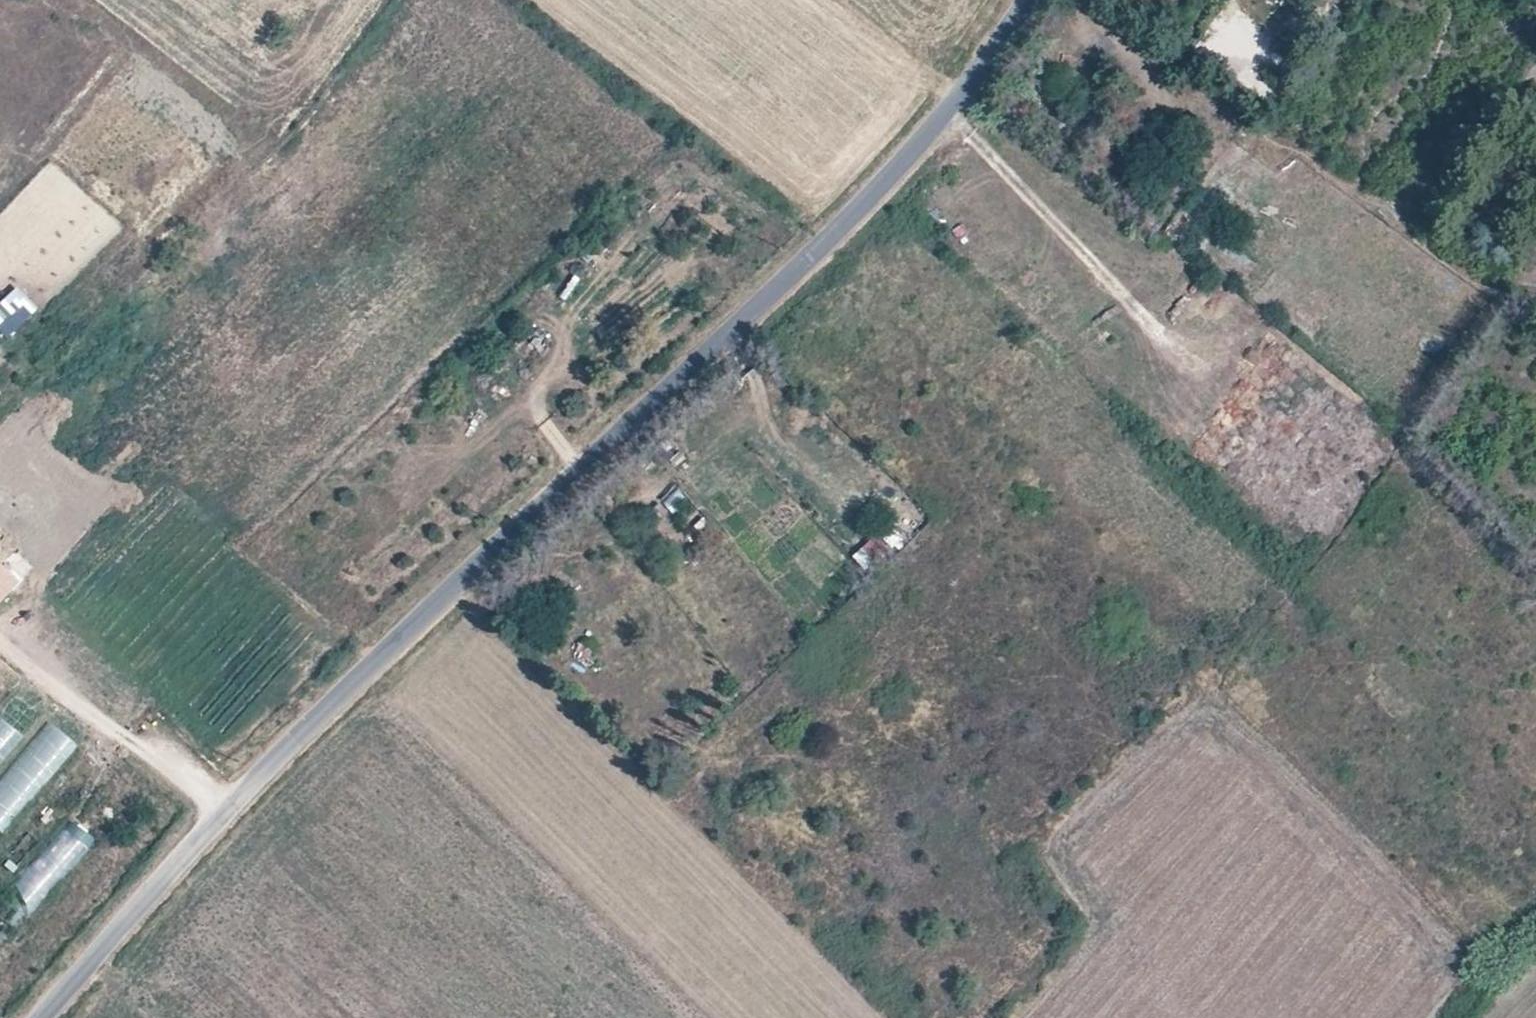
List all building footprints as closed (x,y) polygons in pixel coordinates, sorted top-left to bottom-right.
[(0,309),(0,325),(6,332),(35,308),(20,291),(0,309)] [(659,530),(692,500),(678,486),(646,515),(659,530)] [(18,581),(0,566),(0,600),(18,581)] [(17,695),(0,715),(0,763),(38,716),(17,695)] [(51,725),(0,786),(0,836),(73,746),(51,725)] [(54,804),(69,816),(96,784),(81,772),(54,804)] [(102,838),(75,820),(0,898),(25,922),(102,838)]
